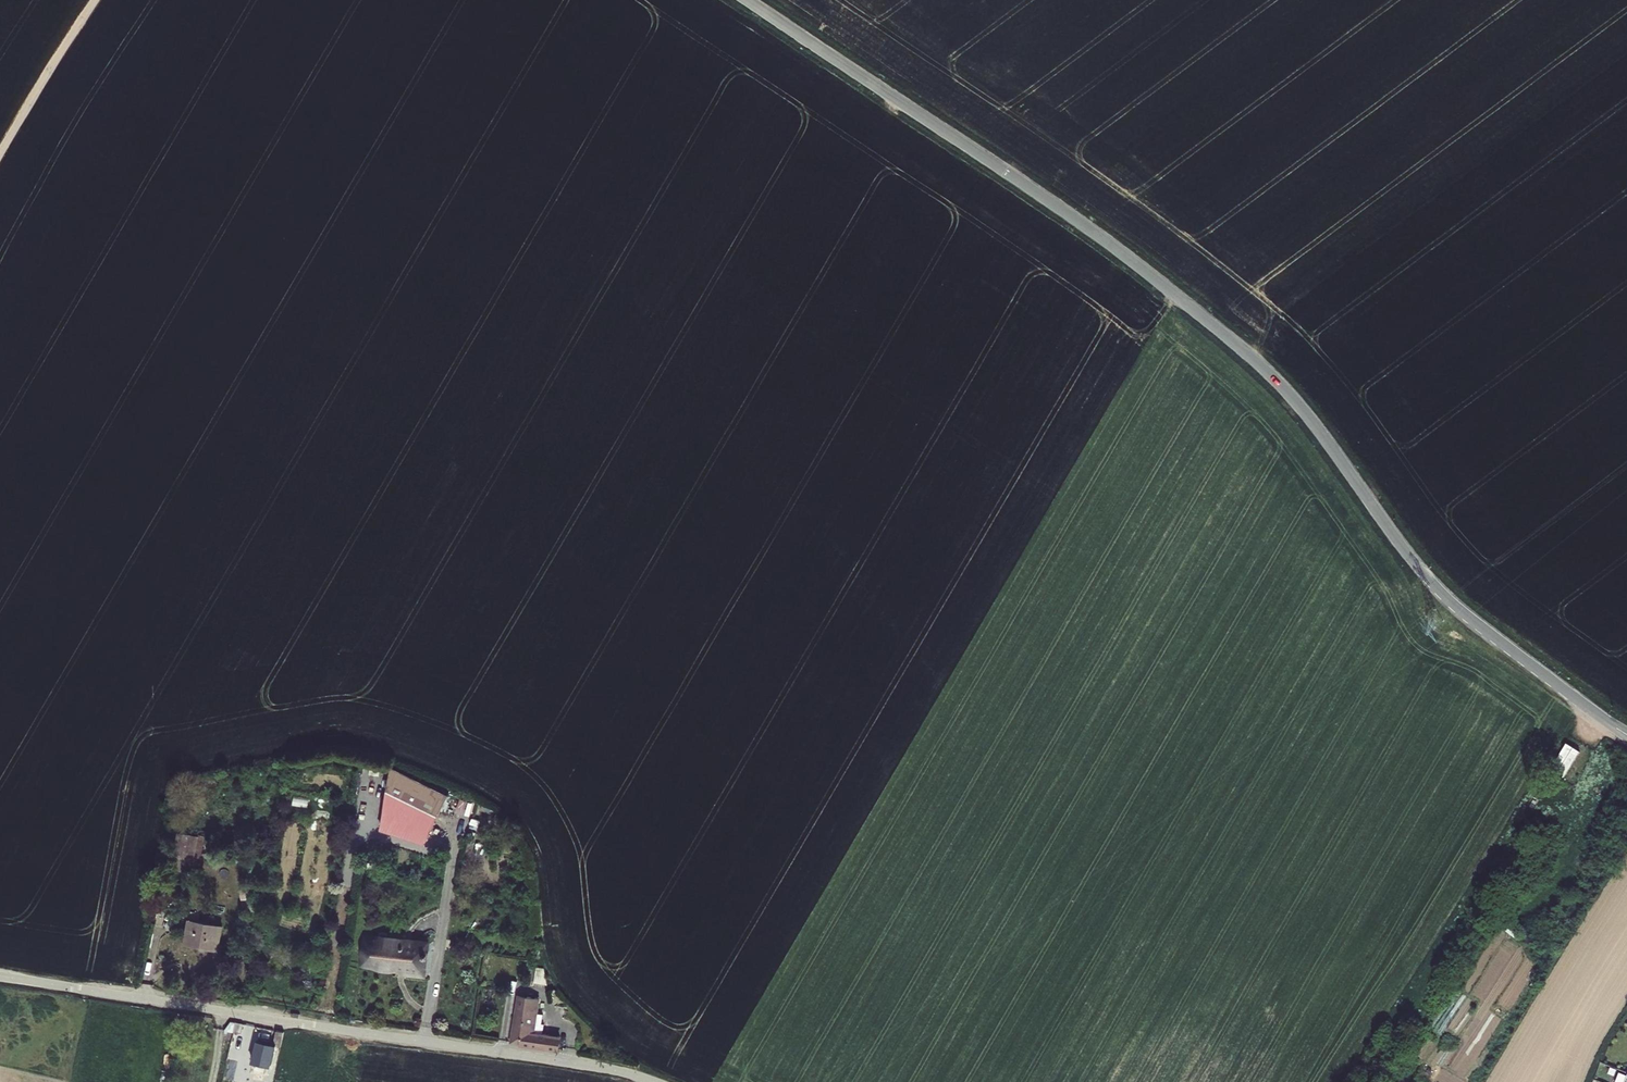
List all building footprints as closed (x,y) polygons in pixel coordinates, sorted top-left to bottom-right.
[(1567,773),(1580,749),(1566,743),(1554,766),(1567,773)] [(385,806),(381,829),(426,844),(449,795),(391,766),(385,806)] [(199,838),(179,834),(172,869),(192,873),(199,838)] [(474,856),(483,856),(483,843),(474,843),(474,856)] [(224,927),(190,920),(185,944),(202,947),(219,950),(224,927)] [(425,948),(400,946),(400,941),(376,939),(375,943),(366,942),(364,963),(373,964),(373,968),(397,970),(397,968),(403,969),(403,973),(412,974),(422,976),(425,948)] [(459,951),(452,950),(450,961),(457,962),(459,951)] [(518,996),(511,1043),(520,1045),(527,998),(518,996)] [(538,1014),(540,998),(528,996),(527,998),(520,1045),(539,1048),(558,1051),(560,1038),(543,1035),(545,1025),(542,1024),(544,1014),(538,1014)] [(235,1022),(233,1032),(241,1033),(243,1024),(235,1022)] [(258,1042),(249,1081),(255,1081),(259,1081),(263,1064),(271,1066),(275,1047),(281,1048),(284,1032),(277,1030),(276,1038),(274,1045),(258,1042)]
